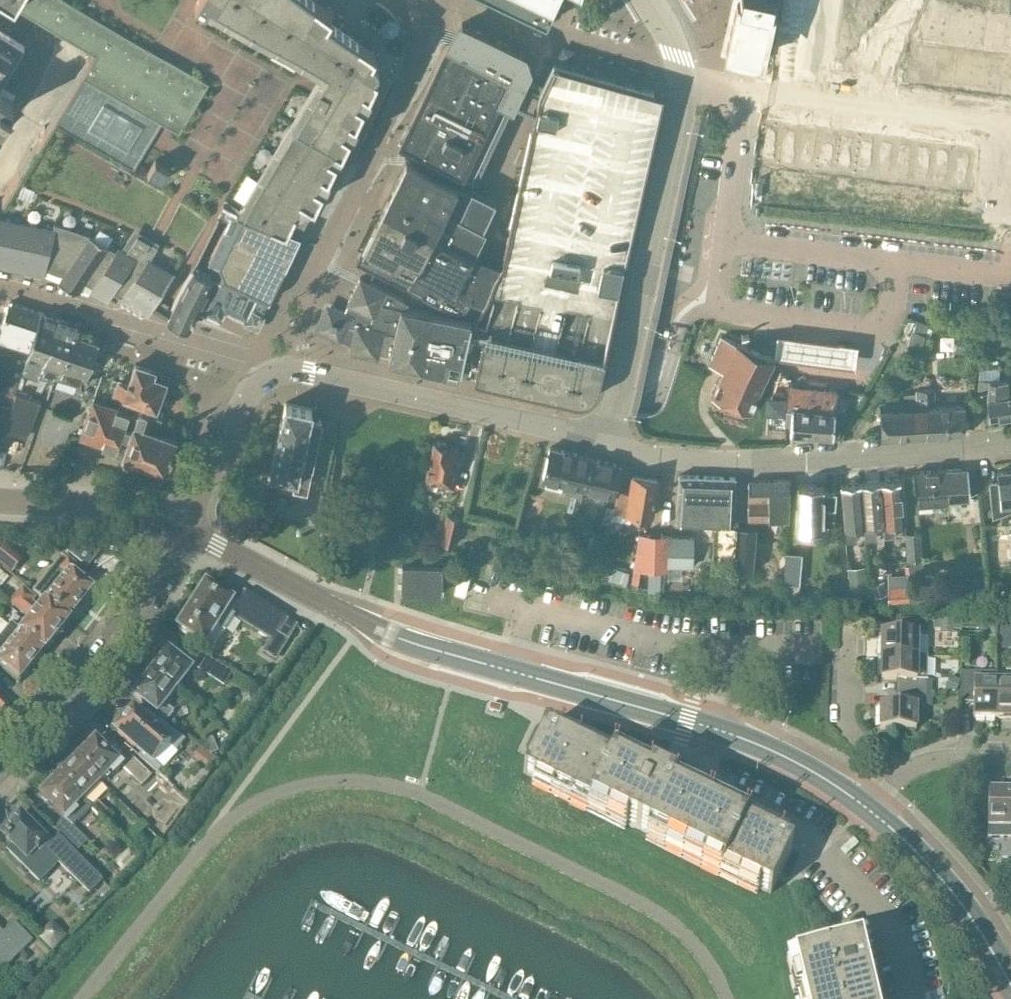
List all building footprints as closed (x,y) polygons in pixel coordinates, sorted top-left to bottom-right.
[(21,267),(43,271),(43,270),(59,276),(58,277),(78,284),(88,287),(90,285),(107,295),(110,289),(146,310),(150,305),(168,316),(180,289),(181,289),(193,265),(192,264),(223,197),(234,202),(285,226),(296,231),(297,232),(315,240),(401,60),(416,15),(421,0),(25,0),(94,41),(0,199),(0,262),(21,267)] [(546,22),(556,0),(499,0),(546,22)] [(720,52),(764,62),(777,3),(770,2),(771,0),(732,0),(720,52)] [(846,10),(884,15),(886,0),(847,0),(846,10)] [(992,4),(991,12),(1003,13),(1004,5),(1002,5),(992,4)] [(901,7),(900,15),(912,17),(913,9),(901,7)] [(846,10),(843,29),(881,34),(882,34),(884,15),(846,10)] [(900,15),(899,23),(911,25),(912,17),(900,15)] [(933,21),(931,33),(939,34),(941,22),(933,21)] [(461,171),(471,176),(474,177),(473,178),(475,179),(529,65),(524,52),(462,22),(450,47),(414,124),(410,128),(407,132),(404,136),(402,141),(401,141),(401,142),(420,151),(461,171)] [(941,22),(939,34),(947,35),(949,23),(941,22)] [(23,38),(0,24),(0,77),(23,38)] [(971,26),(969,38),(977,39),(979,27),(971,26)] [(979,27),(977,39),(985,40),(987,28),(979,27)] [(843,29),(841,48),(879,53),(882,34),(881,34),(843,29)] [(896,45),(895,53),(907,55),(908,47),(896,45)] [(917,47),(912,85),(932,88),(937,49),(917,47)] [(841,48),(838,68),(877,73),(876,73),(879,53),(841,48)] [(937,49),(932,88),(951,90),(956,52),(937,49)] [(956,52),(951,90),(970,93),(971,87),(975,54),(956,52)] [(895,53),(894,61),(906,63),(907,55),(895,53)] [(975,54),(970,93),(989,95),(994,57),(994,56),(975,54)] [(989,95),(1008,98),(1010,76),(1010,59),(994,57),(989,95)] [(469,331),(461,368),(475,371),(473,379),(576,401),(635,415),(636,412),(640,391),(648,359),(606,349),(619,289),(661,299),(668,266),(626,257),(652,136),(663,93),(554,62),(539,93),(534,116),(515,205),(502,262),(501,264),(482,304),(469,331)] [(13,98),(0,90),(0,119),(13,98)] [(763,123),(758,162),(778,164),(777,164),(782,126),(763,123)] [(782,126),(778,164),(796,167),(802,129),(782,126)] [(802,129),(797,167),(816,169),(816,163),(821,131),(820,131),(802,129)] [(821,131),(816,169),(835,172),(840,133),(821,131)] [(840,133),(835,172),(854,174),(855,168),(859,136),(858,136),(840,133)] [(855,168),(854,174),(873,177),(878,139),(859,136),(855,168)] [(878,139),(873,177),(892,179),(897,141),(878,139)] [(897,141),(892,179),(911,182),(916,143),(897,141)] [(916,143),(911,182),(929,184),(930,184),(935,146),(916,143)] [(935,146),(930,184),(949,187),(954,148),(935,146)] [(954,148),(949,187),(969,189),(974,151),(954,148)] [(415,162),(405,157),(362,248),(368,250),(361,265),(451,308),(453,309),(454,309),(456,309),(459,309),(460,309),(462,308),(464,307),(465,306),(466,305),(467,304),(468,302),(470,298),(475,301),(482,304),(501,264),(490,259),(474,252),(485,227),(481,225),(494,199),(471,188),(470,188),(466,187),(415,162)] [(775,184),(767,183),(766,195),(774,196),(775,184)] [(782,197),(783,185),(775,184),(774,196),(782,197)] [(813,189),(805,188),(804,200),(812,201),(813,189)] [(820,202),(821,190),(813,189),(812,201),(820,202)] [(851,194),(843,193),(842,205),(850,206),(851,194)] [(858,207),(859,195),(853,194),(851,194),(850,206),(858,207)] [(889,199),(881,198),(880,210),(888,211),(889,199)] [(897,200),(889,199),(888,211),(896,212),(896,210),(897,200)] [(254,327),(256,328),(256,327),(258,327),(258,326),(260,326),(260,325),(259,325),(262,318),(263,318),(264,317),(263,317),(263,315),(262,314),(262,313),(261,313),(267,300),(268,301),(269,298),(268,298),(274,285),(275,286),(276,284),(275,283),(281,271),(282,271),(283,269),(282,268),(288,256),(289,256),(290,254),(289,254),(295,241),(296,242),(297,239),(296,239),(297,236),(298,237),(299,236),(297,235),(298,234),(297,233),(297,232),(296,231),(295,232),(285,227),(285,226),(234,202),(208,258),(213,274),(193,265),(181,289),(180,289),(168,316),(167,318),(189,326),(197,309),(221,320),(226,310),(246,320),(245,322),(247,322),(246,323),(248,324),(248,323),(255,326),(254,327)] [(927,204),(919,202),(918,215),(926,216),(927,204)] [(934,217),(935,205),(927,204),(926,216),(934,217)] [(967,209),(959,208),(957,220),(965,221),(967,209)] [(459,376),(461,368),(469,331),(471,321),(401,306),(403,298),(359,277),(347,303),(348,304),(344,311),(326,302),(313,329),(339,341),(340,340),(351,345),(349,352),(377,359),(379,352),(390,355),(388,361),(459,376)] [(0,331),(0,335),(30,344),(31,343),(31,342),(31,341),(32,340),(32,339),(32,338),(32,337),(33,336),(33,335),(33,334),(36,324),(39,311),(9,301),(0,331)] [(17,387),(15,392),(32,397),(38,376),(38,375),(40,369),(42,363),(44,363),(58,318),(39,311),(36,324),(33,334),(33,335),(33,336),(32,337),(32,338),(32,339),(32,340),(31,341),(31,342),(31,343),(30,344),(30,345),(30,346),(30,347),(29,348),(29,349),(29,350),(28,350),(28,351),(28,352),(28,353),(27,354),(27,355),(27,356),(26,357),(26,359),(25,361),(25,363),(24,365),(23,367),(23,369),(22,369),(22,370),(22,372),(21,373),(20,375),(20,376),(20,377),(19,379),(19,381),(17,387)] [(40,369),(38,375),(53,380),(55,375),(57,368),(60,369),(75,333),(78,326),(58,318),(44,363),(42,363),(40,369)] [(905,346),(917,350),(923,335),(911,330),(905,346)] [(57,368),(55,375),(83,385),(98,341),(75,333),(60,369),(57,368)] [(857,343),(777,333),(776,343),(775,356),(854,366),(855,354),(857,343)] [(0,351),(0,402),(10,405),(15,392),(17,387),(19,381),(19,379),(20,377),(20,376),(20,375),(21,373),(22,372),(22,370),(22,369),(23,369),(23,367),(24,365),(25,363),(25,361),(26,359),(26,357),(27,356),(27,355),(27,354),(28,353),(28,352),(28,351),(28,350),(29,350),(29,349),(29,348),(30,347),(30,346),(30,345),(30,344),(0,335),(0,336),(4,337),(0,351)] [(712,395),(750,412),(774,359),(721,335),(709,364),(723,370),(712,395)] [(141,402),(138,410),(153,415),(153,414),(165,381),(152,376),(154,369),(136,363),(130,379),(128,379),(126,383),(119,380),(114,392),(141,402)] [(990,418),(1010,415),(1010,378),(989,379),(987,398),(990,418)] [(790,434),(812,436),(816,390),(803,388),(803,396),(788,394),(787,407),(792,408),(790,434)] [(880,407),(881,438),(964,433),(965,403),(934,405),(933,389),(920,392),(920,407),(880,407)] [(812,436),(833,437),(834,421),(843,421),(845,399),(836,398),(837,392),(816,390),(812,436)] [(11,406),(5,428),(28,436),(41,399),(32,397),(15,392),(11,406)] [(93,399),(80,436),(115,448),(114,452),(127,457),(128,456),(165,469),(169,456),(171,456),(177,439),(156,432),(162,417),(153,414),(153,415),(138,410),(137,414),(93,399)] [(293,483),(306,486),(321,419),(310,417),(311,411),(312,408),(308,407),(308,408),(288,403),(285,402),(284,405),(285,405),(281,420),(280,419),(279,423),(280,423),(274,448),(273,451),(274,452),(271,466),(270,466),(270,469),(273,470),(294,474),(293,475),(295,475),(293,483)] [(439,483),(453,487),(457,472),(453,471),(458,447),(448,444),(445,441),(438,439),(435,441),(433,441),(425,476),(440,480),(439,483)] [(574,494),(581,496),(584,486),(583,486),(591,457),(550,447),(542,476),(577,485),(574,494)] [(583,486),(584,486),(612,494),(620,465),(591,457),(583,486)] [(967,467),(945,469),(948,499),(957,498),(958,498),(970,498),(967,467)] [(945,469),(914,471),(916,501),(948,499),(945,469)] [(990,490),(991,504),(1010,502),(1010,469),(997,470),(999,489),(990,490)] [(614,509),(651,516),(658,479),(632,474),(629,491),(618,488),(614,509)] [(721,520),(723,477),(679,474),(676,518),(714,519),(721,520)] [(712,566),(734,566),(737,525),(737,520),(733,519),(735,477),(723,477),(721,520),(714,519),(712,566)] [(748,498),(748,516),(788,514),(789,497),(789,478),(748,480),(748,498)] [(900,478),(880,480),(884,522),(882,522),(883,535),(895,534),(894,522),(904,521),(900,478)] [(880,480),(860,481),(865,524),(864,524),(865,536),(876,535),(875,523),(882,522),(884,522),(880,480)] [(840,483),(845,538),(856,537),(855,525),(864,524),(865,524),(860,481),(840,483)] [(797,524),(823,525),(824,504),(835,505),(836,484),(824,484),(824,483),(797,482),(797,524)] [(440,540),(454,543),(461,514),(447,511),(440,540)] [(755,526),(737,525),(734,566),(733,568),(752,569),(755,526)] [(907,533),(909,558),(921,557),(919,532),(907,533)] [(639,533),(637,568),(668,569),(669,535),(639,533)] [(669,535),(668,569),(668,577),(680,577),(681,565),(692,565),(693,536),(669,535)] [(13,573),(24,559),(1,541),(0,541),(0,563),(13,573)] [(783,581),(799,582),(802,552),(786,550),(783,581)] [(45,603),(68,623),(93,592),(78,580),(84,573),(68,560),(59,570),(67,576),(45,603)] [(401,592),(439,593),(440,567),(402,565),(401,592)] [(9,578),(0,570),(0,589),(9,578)] [(460,572),(455,591),(464,593),(469,574),(460,572)] [(912,585),(913,600),(935,598),(933,583),(912,585)] [(887,586),(888,600),(908,599),(907,585),(887,586)] [(257,664),(270,672),(291,638),(279,630),(285,620),(244,594),(240,599),(223,589),(219,596),(205,587),(187,614),(184,612),(176,624),(179,627),(177,630),(204,647),(226,613),(271,641),(257,664)] [(20,634),(44,653),(45,654),(69,624),(68,623),(45,603),(39,610),(31,604),(35,600),(23,590),(11,605),(30,621),(21,633),(20,634)] [(881,634),(881,658),(917,658),(917,635),(927,635),(927,622),(901,622),(901,634),(881,634)] [(20,683),(44,653),(20,634),(21,633),(11,626),(0,640),(0,668),(20,683)] [(145,670),(174,692),(191,670),(168,653),(162,661),(156,657),(145,670)] [(192,666),(224,687),(232,675),(200,654),(192,666)] [(900,694),(926,694),(926,681),(927,681),(928,658),(917,658),(881,658),(881,681),(901,681),(900,694)] [(156,714),(166,722),(173,712),(164,705),(174,692),(145,670),(134,685),(140,689),(134,697),(156,714)] [(996,719),(997,683),(997,674),(961,673),(961,699),(973,699),(973,719),(996,719)] [(997,683),(996,719),(1010,720),(1010,684),(997,683)] [(880,730),(916,731),(916,707),(926,707),(926,694),(900,694),(900,706),(880,706),(880,730)] [(8,705),(0,697),(0,714),(8,705)] [(139,757),(158,774),(177,752),(176,751),(185,741),(149,714),(143,721),(135,714),(131,717),(126,713),(116,725),(120,730),(117,733),(141,755),(139,757)] [(523,775),(770,896),(778,880),(792,851),(785,847),(788,843),(674,787),(675,786),(650,774),(650,775),(555,728),(552,733),(545,730),(531,759),(523,775)] [(77,759),(76,760),(100,783),(110,774),(113,777),(122,768),(141,787),(151,777),(128,755),(119,764),(95,741),(86,749),(82,749),(77,754),(77,759)] [(65,771),(59,777),(83,801),(100,783),(76,760),(75,761),(70,761),(65,766),(65,771)] [(48,788),(40,796),(64,820),(55,829),(56,830),(54,833),(75,854),(87,842),(72,828),(78,821),(91,809),(83,801),(59,777),(57,779),(53,778),(48,783),(48,788)] [(988,792),(988,828),(1010,829),(1010,793),(988,792)] [(91,810),(100,818),(106,812),(98,803),(91,810)] [(7,831),(2,836),(5,839),(5,840),(9,844),(10,844),(14,848),(9,853),(39,883),(58,863),(89,894),(102,881),(57,838),(49,846),(20,817),(15,822),(12,819),(4,828),(7,831)] [(6,968),(32,942),(14,923),(3,934),(0,932),(0,962),(6,968)] [(801,998),(862,998),(859,988),(869,986),(865,971),(856,973),(851,951),(842,953),(793,965),(801,998)]
